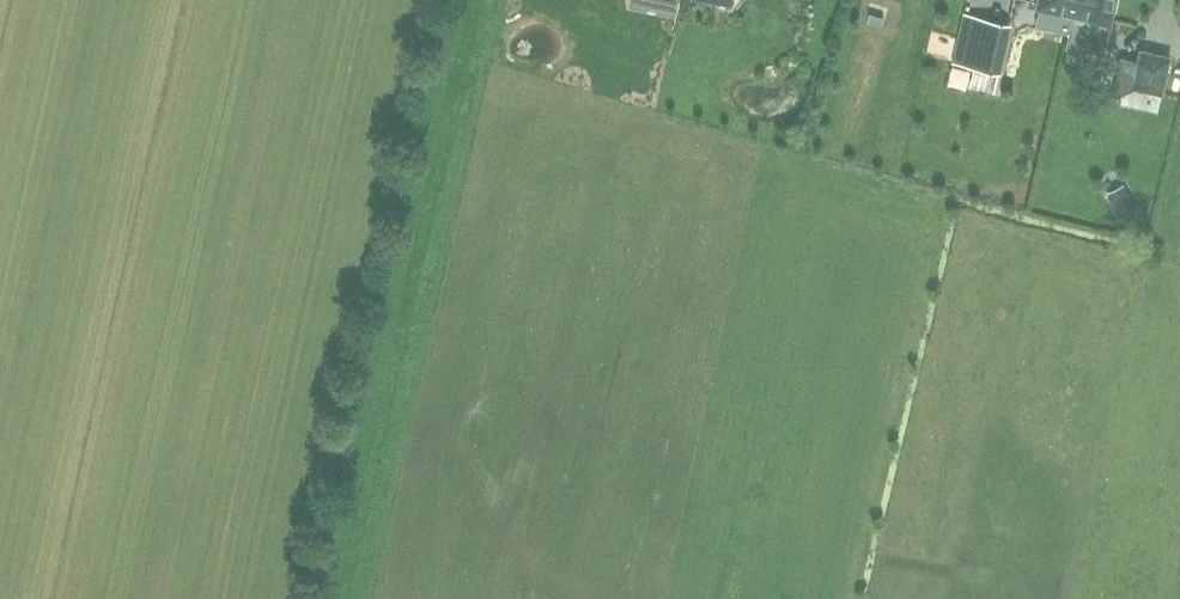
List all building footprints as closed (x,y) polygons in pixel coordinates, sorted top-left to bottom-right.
[(1110,23),(1115,0),(1039,0),(1037,7),(1110,23)] [(985,19),(963,14),(958,37),(968,39),(963,63),(974,65),(995,70),(1001,47),(980,42),(985,19)] [(1170,56),(1142,50),(1139,61),(1120,57),(1110,100),(1157,110),(1170,56)] [(1119,217),(1137,208),(1130,196),(1113,205),(1119,217)]
